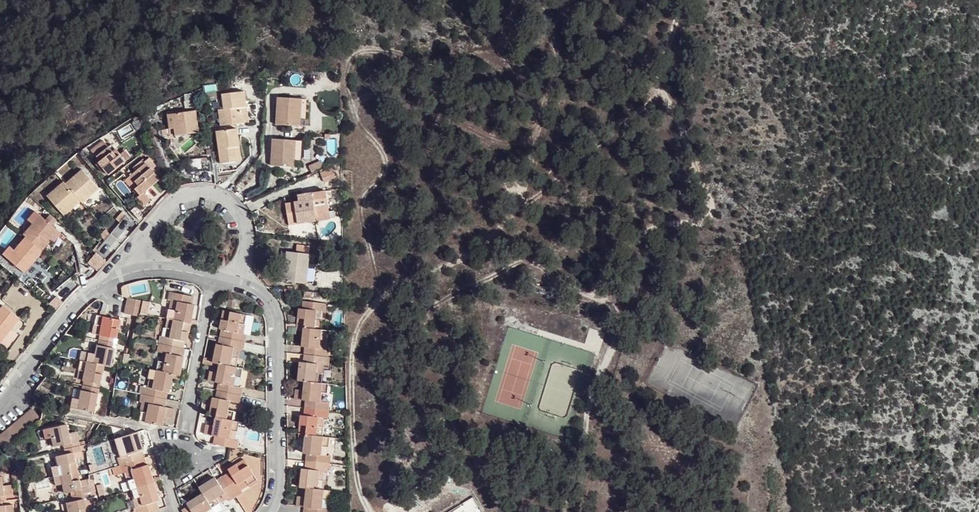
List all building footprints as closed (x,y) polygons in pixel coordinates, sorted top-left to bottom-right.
[(242,107),(248,106),(246,89),(224,92),(225,108),(220,109),(221,123),(244,121),(242,107)] [(299,126),(302,99),(278,97),(276,124),(299,126)] [(197,109),(173,111),(174,126),(174,133),(198,131),(197,109)] [(236,148),(241,148),(239,129),(217,131),(221,165),(238,163),(236,148)] [(293,167),(295,141),(272,139),(270,165),(293,167)] [(111,145),(124,164),(128,161),(114,143),(111,145)] [(110,174),(124,164),(111,145),(99,155),(103,159),(107,165),(104,166),(110,174)] [(161,181),(156,174),(152,177),(148,172),(152,169),(148,164),(132,176),(141,187),(137,190),(142,197),(161,181)] [(81,199),(97,184),(79,167),(63,181),(62,180),(47,195),(64,212),(79,198),(81,199)] [(323,183),(336,178),(332,167),(319,172),(323,183)] [(141,187),(132,176),(128,180),(137,190),(141,187)] [(297,203),(284,205),(287,227),(334,219),(333,211),(328,212),(325,192),(296,197),(297,203)] [(34,224),(41,215),(37,212),(29,221),(34,224)] [(25,235),(27,237),(43,250),(59,230),(41,215),(25,235)] [(110,235),(99,249),(110,257),(121,243),(110,235)] [(43,250),(27,237),(10,259),(27,273),(45,251),(43,250)] [(298,252),(287,251),(286,265),(285,281),(307,283),(311,246),(298,245),(298,252)] [(10,259),(16,251),(11,247),(5,255),(10,259)] [(95,254),(87,263),(98,271),(105,262),(95,254)] [(169,310),(167,319),(192,323),(196,306),(191,304),(188,304),(190,296),(170,291),(168,300),(172,301),(170,309),(169,310)] [(142,301),(128,297),(126,305),(141,308),(142,301)] [(54,298),(49,304),(57,311),(62,305),(54,298)] [(296,327),(303,328),(320,330),(321,320),(320,320),(315,319),(315,310),(321,311),(326,311),(326,304),(307,302),(306,309),(302,309),(298,309),(296,327)] [(141,308),(126,305),(124,313),(137,316),(139,316),(140,313),(141,308)] [(20,320),(4,307),(0,312),(0,342),(7,348),(15,339),(8,333),(20,320)] [(224,338),(246,342),(248,335),(244,333),(247,315),(223,310),(219,329),(222,329),(226,330),(224,338)] [(121,320),(116,319),(104,317),(97,315),(95,325),(102,326),(100,340),(109,342),(110,337),(114,338),(118,339),(121,320)] [(192,323),(167,319),(166,327),(168,328),(172,329),(170,338),(166,337),(161,336),(159,344),(180,349),(182,340),(186,341),(188,342),(192,323)] [(326,340),(327,330),(320,330),(303,328),(301,346),(304,346),(308,347),(307,355),(321,356),(327,357),(328,349),(323,348),(319,348),(320,339),(324,340),(326,340)] [(216,344),(213,363),(220,364),(237,368),(239,358),(233,357),(235,348),(245,350),(246,342),(224,338),(220,337),(219,345),(216,344)] [(109,342),(100,340),(97,354),(89,353),(87,362),(105,365),(112,367),(115,349),(111,348),(108,347),(109,342)] [(157,370),(174,374),(181,375),(185,358),(183,357),(178,356),(180,349),(159,344),(157,352),(163,352),(167,353),(165,362),(161,361),(159,361),(157,370)] [(307,355),(303,355),(302,362),(317,363),(320,363),(321,356),(307,355)] [(84,380),(82,385),(93,388),(94,382),(101,384),(105,365),(87,362),(81,361),(79,370),(85,371),(84,380)] [(297,380),(304,381),(321,383),(323,374),(316,373),(317,363),(302,362),(299,361),(297,380)] [(208,381),(219,383),(224,384),(223,391),(242,395),(244,388),(234,386),(236,376),(242,378),(243,369),(237,368),(220,364),(218,372),(211,371),(208,381)] [(139,393),(142,394),(149,395),(161,398),(162,390),(168,391),(170,392),(174,374),(157,370),(150,369),(148,378),(150,378),(155,380),(153,388),(148,387),(141,386),(139,393)] [(77,378),(84,380),(85,371),(79,370),(77,378)] [(295,399),(306,400),(309,400),(309,408),(329,411),(330,403),(319,402),(321,393),(327,393),(328,384),(321,383),(304,381),(303,390),(296,390),(295,399)] [(93,388),(82,385),(79,399),(74,398),(72,407),(95,412),(99,394),(92,392),(93,388)] [(221,398),(216,398),(213,397),(209,416),(216,417),(233,421),(235,411),(229,410),(231,401),(241,403),(242,395),(223,391),(221,398)] [(149,395),(142,394),(140,402),(147,403),(149,395)] [(149,395),(147,403),(150,404),(167,407),(169,399),(166,399),(161,398),(149,395)] [(139,421),(163,426),(165,416),(173,418),(175,409),(167,407),(150,404),(148,413),(142,412),(139,421)] [(35,424),(41,419),(31,408),(26,413),(35,424)] [(308,416),(304,415),(301,415),(299,433),(305,434),(322,436),(324,427),(317,426),(319,417),(328,418),(329,411),(309,408),(308,416)] [(26,413),(20,418),(29,429),(35,424),(26,413)] [(240,422),(233,421),(216,417),(214,426),(206,424),(204,435),(215,436),(214,444),(229,447),(237,449),(239,441),(230,439),(231,430),(238,432),(240,422)] [(14,423),(23,434),(29,429),(20,418),(14,423)] [(14,423),(8,428),(17,438),(23,434),(14,423)] [(84,445),(85,445),(85,440),(79,441),(77,431),(69,433),(67,424),(44,430),(45,439),(52,437),(54,446),(64,444),(69,443),(70,448),(84,445)] [(3,434),(11,444),(17,438),(8,428),(3,434)] [(11,444),(3,434),(0,436),(0,443),(5,449),(11,444)] [(118,458),(120,465),(139,460),(137,452),(141,451),(144,450),(141,440),(134,442),(132,434),(126,435),(116,439),(118,448),(119,447),(124,446),(127,455),(123,456),(118,458)] [(329,447),(330,437),(322,436),(305,434),(303,452),(307,453),(311,454),(310,462),(323,463),(330,464),(331,456),(325,456),(320,455),(321,445),(326,447),(329,447)] [(71,453),(74,452),(85,450),(84,445),(70,448),(71,453)] [(52,466),(54,476),(78,470),(74,452),(71,453),(66,454),(56,456),(58,465),(52,466)] [(230,472),(223,476),(226,479),(229,484),(235,480),(238,484),(245,480),(248,485),(257,480),(244,459),(228,469),(230,472)] [(128,480),(131,489),(155,481),(149,464),(146,465),(141,467),(139,460),(120,465),(122,473),(127,472),(132,470),(134,478),(129,480),(128,480)] [(309,469),(319,471),(323,471),(323,463),(310,462),(309,469)] [(299,486),(307,487),(323,490),(324,480),(318,479),(319,471),(309,469),(301,468),(299,486)] [(78,470),(54,476),(56,485),(63,484),(65,492),(75,490),(80,489),(81,494),(91,492),(90,487),(82,488),(78,470)] [(2,495),(12,494),(11,485),(3,485),(3,476),(0,476),(0,495),(2,495)] [(217,480),(224,492),(230,500),(237,496),(229,484),(224,488),(221,482),(226,479),(223,476),(217,480)] [(199,487),(203,492),(212,507),(220,502),(216,497),(224,492),(217,480),(215,477),(199,487)] [(235,480),(229,484),(237,496),(243,492),(241,489),(238,484),(235,480)] [(245,480),(238,484),(241,489),(248,485),(245,480)] [(131,489),(134,498),(138,497),(140,496),(143,505),(141,506),(134,508),(135,511),(148,511),(154,510),(151,502),(157,500),(160,499),(155,481),(131,489)] [(305,506),(308,506),(311,507),(311,511),(331,511),(331,509),(322,508),(323,499),(329,500),(331,491),(323,490),(307,487),(306,497),(298,496),(297,505),(305,506)] [(78,500),(67,502),(69,511),(66,511),(88,511),(84,499),(92,497),(91,492),(81,494),(82,499),(78,500)] [(182,509),(184,511),(215,511),(212,507),(203,492),(187,502),(189,505),(182,509)] [(13,504),(3,505),(0,505),(0,511),(14,511),(13,504)]
